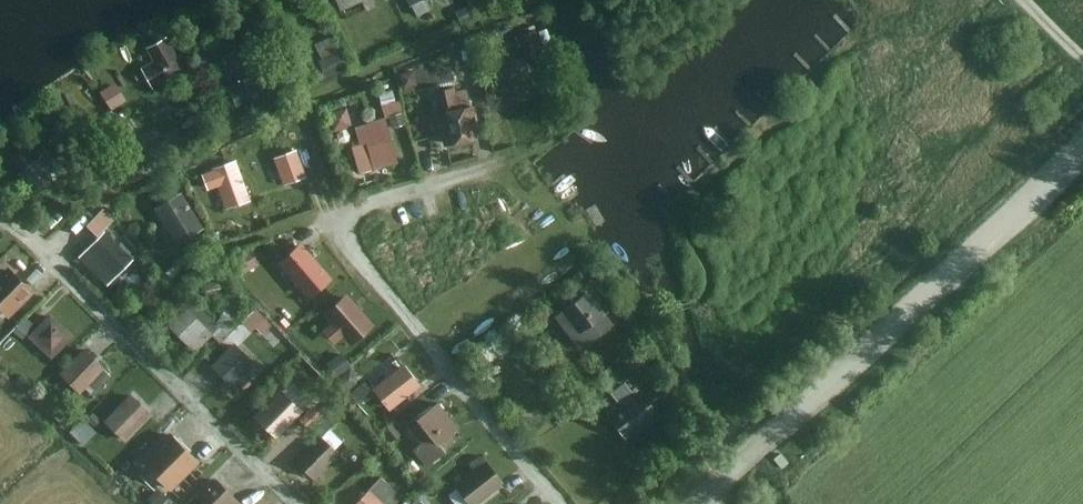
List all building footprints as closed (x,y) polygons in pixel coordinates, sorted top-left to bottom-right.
[(341,9),(362,0),(337,0),(341,9)] [(366,10),(375,7),(372,0),(362,0),(366,10)] [(339,33),(317,40),(329,75),(351,67),(339,33)] [(158,62),(145,69),(154,85),(181,69),(173,56),(177,54),(173,48),(170,49),(168,46),(165,40),(150,49),(153,53),(158,62)] [(241,82),(233,85),(241,106),(273,93),(264,73),(265,72),(257,51),(232,61),(241,82)] [(450,56),(437,62),(438,73),(453,68),(450,56)] [(521,59),(496,67),(507,103),(510,102),(507,95),(529,88),(531,95),(533,94),(521,59)] [(419,67),(404,71),(409,89),(424,84),(419,67)] [(113,71),(95,84),(107,100),(125,87),(113,71)] [(453,88),(436,93),(447,143),(449,143),(448,139),(475,133),(475,134),(476,136),(478,136),(477,134),(471,107),(469,107),(458,110),(454,92),(453,88)] [(385,91),(387,111),(403,110),(401,90),(385,91)] [(360,144),(353,146),(360,172),(384,166),(384,164),(397,160),(386,119),(355,128),(360,144)] [(24,169),(20,173),(37,193),(55,179),(49,171),(58,164),(47,151),(34,161),(32,159),(22,167),(24,169)] [(295,151),(276,157),(285,181),(304,175),(295,151)] [(234,163),(202,174),(206,187),(220,183),(223,192),(242,185),(234,163)] [(242,185),(223,192),(228,207),(248,200),(242,185)] [(174,210),(164,216),(179,241),(200,229),(178,195),(168,201),(174,210)] [(103,210),(88,224),(98,234),(112,220),(103,210)] [(104,234),(81,257),(108,283),(131,260),(104,234)] [(301,247),(283,262),(310,294),(327,278),(301,247)] [(256,250),(235,260),(243,277),(264,268),(256,250)] [(0,279),(0,305),(1,306),(9,297),(17,306),(30,293),(9,270),(0,279)] [(586,293),(563,310),(587,342),(611,324),(586,293)] [(346,298),(328,312),(336,321),(345,332),(352,340),(369,325),(346,298)] [(187,310),(172,326),(188,342),(196,349),(218,327),(205,314),(202,317),(197,311),(193,316),(187,310)] [(276,329),(254,310),(230,339),(241,349),(257,331),(267,340),(276,329)] [(51,317),(32,336),(52,355),(71,336),(51,317)] [(235,345),(214,367),(238,390),(259,369),(235,345)] [(85,350),(62,374),(79,392),(103,368),(85,350)] [(340,372),(353,362),(345,352),(332,362),(340,372)] [(404,367),(376,389),(390,407),(418,385),(404,367)] [(276,395),(255,416),(276,436),(301,410),(297,407),(308,396),(291,380),(281,391),(276,386),(272,391),(276,395)] [(626,384),(602,403),(611,415),(635,396),(626,384)] [(611,415),(610,415),(627,437),(656,414),(640,393),(635,396),(611,415)] [(132,396),(106,422),(124,439),(149,413),(132,396)] [(458,428),(437,402),(415,419),(436,446),(458,428)] [(436,446),(415,419),(408,425),(422,443),(416,448),(428,462),(441,452),(436,446)] [(171,435),(144,462),(148,466),(163,481),(170,488),(197,461),(171,435)] [(319,436),(291,463),(297,470),(300,466),(314,481),(339,456),(319,436)] [(487,464),(459,486),(472,503),(500,482),(487,464)] [(356,503),(395,503),(402,498),(383,478),(356,503)] [(200,498),(206,503),(238,503),(239,503),(217,480),(200,498)]
